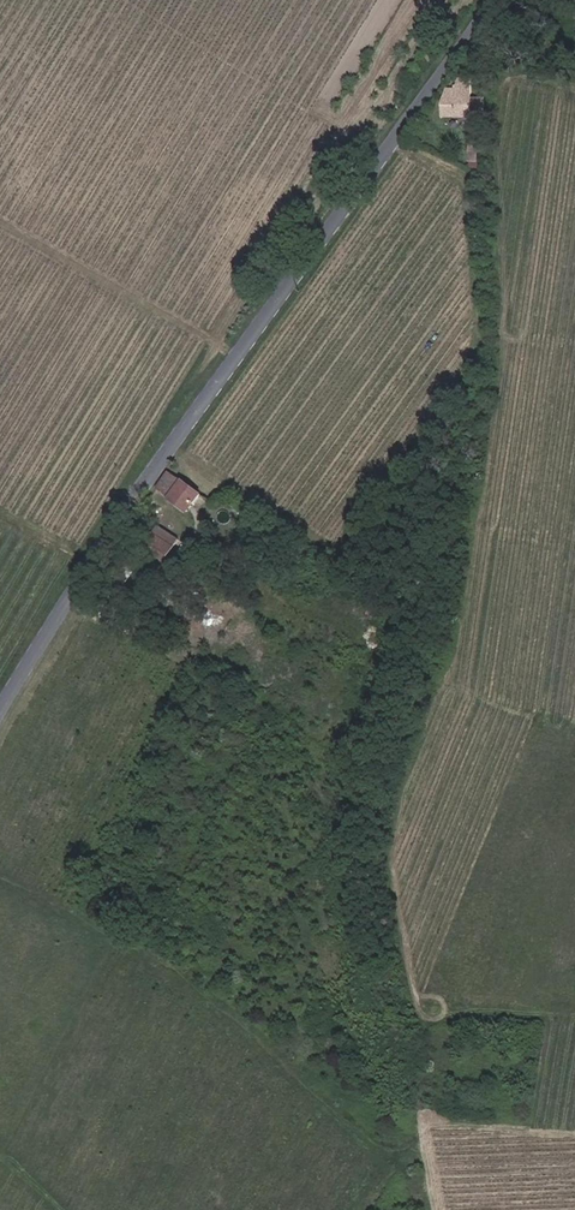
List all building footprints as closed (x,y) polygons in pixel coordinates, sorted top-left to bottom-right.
[(471,100),(471,71),(456,71),(456,78),(454,78),(454,82),(447,82),(442,103),(441,103),(441,119),(471,118),(471,114),(471,100)] [(483,114),(484,100),(471,100),(471,114),(483,114)] [(482,144),(471,143),(470,162),(481,162),(482,144)] [(186,512),(198,495),(166,472),(155,488),(186,512)] [(144,554),(161,565),(178,542),(158,528),(142,552),(144,554)] [(153,575),(161,565),(144,554),(137,564),(153,575)] [(220,583),(226,573),(212,566),(207,576),(220,583)] [(139,594),(151,602),(162,588),(150,579),(139,594)] [(189,608),(197,612),(205,597),(198,593),(189,608)]
